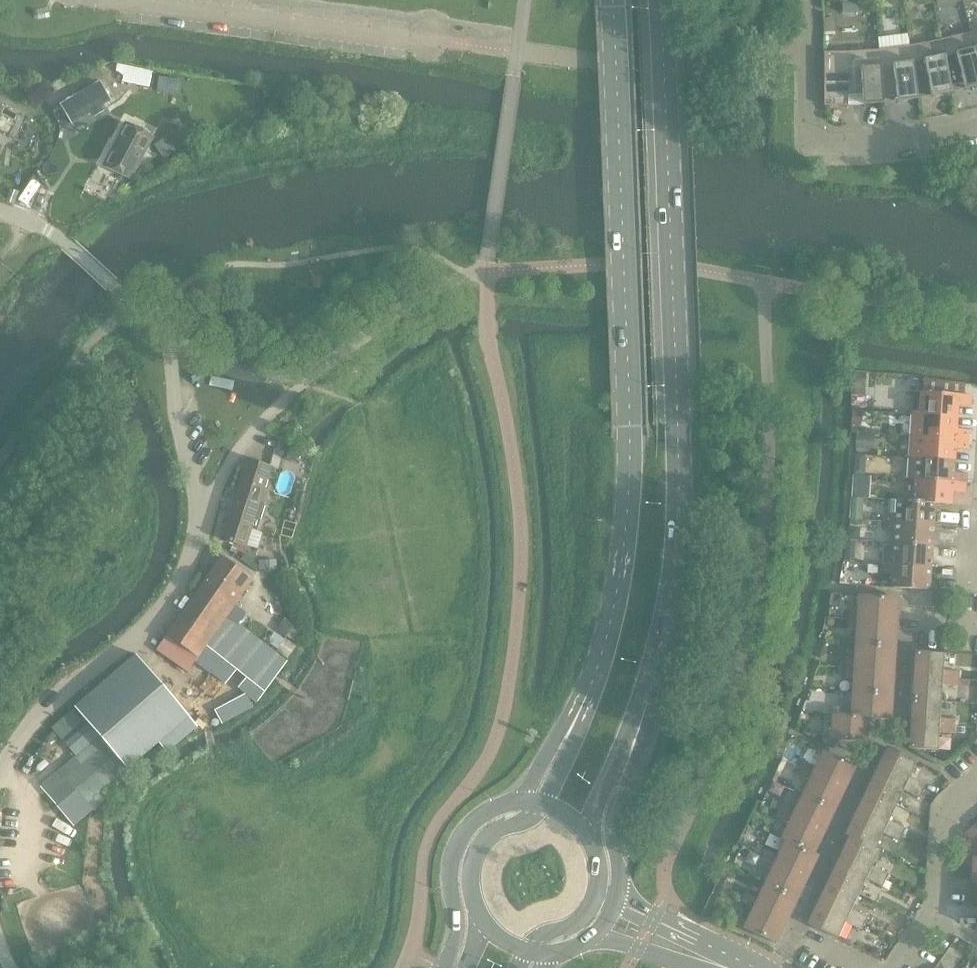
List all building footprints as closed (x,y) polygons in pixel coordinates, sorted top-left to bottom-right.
[(858,1),(842,2),(842,13),(859,12),(858,1)] [(940,40),(952,93),(976,86),(976,55),(971,32),(940,40)] [(940,40),(910,46),(918,99),(952,93),(940,40)] [(910,46),(879,50),(883,103),(918,99),(910,46)] [(883,103),(879,50),(848,52),(824,52),(824,106),(849,106),(883,103)] [(126,67),(123,81),(150,87),(153,72),(126,67)] [(100,83),(62,105),(72,122),(110,100),(100,83)] [(127,123),(105,166),(130,179),(153,137),(127,123)] [(11,189),(6,201),(14,204),(19,192),(11,189)] [(853,372),(852,386),(861,387),(862,373),(853,372)] [(923,393),(914,392),(913,415),(957,417),(958,405),(972,406),(973,396),(965,396),(965,384),(924,379),(923,393)] [(853,411),(852,425),(861,425),(862,412),(853,411)] [(957,417),(913,415),(911,436),(970,440),(970,430),(957,429),(957,417)] [(857,434),(856,448),(869,448),(870,435),(857,434)] [(970,440),(911,436),(910,458),(955,461),(955,448),(969,449),(970,440)] [(856,454),(855,464),(861,465),(865,461),(866,455),(856,454)] [(955,461),(910,458),(908,479),(917,480),(967,483),(967,473),(954,473),(955,461)] [(223,540),(238,544),(245,547),(251,528),(257,530),(261,518),(254,516),(270,466),(248,459),(223,540)] [(855,476),(853,498),(868,498),(870,477),(855,476)] [(967,483),(917,480),(914,480),(913,501),(916,501),(933,503),(936,503),(952,504),(953,492),(966,492),(967,483)] [(888,513),(885,513),(885,521),(934,525),(936,503),(933,503),(916,501),(913,501),(888,499),(888,513)] [(934,525),(885,521),(884,530),(895,531),(894,544),(933,546),(934,525)] [(845,541),(844,553),(850,553),(855,549),(855,541),(847,541),(845,541)] [(893,557),(883,556),(882,564),(931,568),(933,546),(894,544),(893,557)] [(183,612),(157,649),(162,653),(188,672),(196,662),(201,654),(207,646),(218,629),(227,617),(234,606),(238,608),(240,604),(237,602),(254,578),(230,561),(223,556),(206,580),(183,612)] [(276,561),(259,561),(259,570),(277,570),(276,562),(276,561)] [(931,568),(882,564),(882,573),(892,573),(891,587),(930,590),(931,568)] [(850,610),(850,620),(897,623),(899,598),(858,595),(857,611),(850,610)] [(246,614),(238,608),(234,606),(227,617),(238,625),(246,614)] [(264,692),(286,662),(238,625),(227,617),(218,629),(207,646),(237,670),(248,679),(240,689),(247,695),(248,696),(257,703),(264,692)] [(285,618),(277,630),(286,636),(294,624),(285,618)] [(897,623),(850,620),(849,629),(856,629),(855,644),(896,647),(897,623)] [(278,649),(276,651),(287,659),(296,646),(285,639),(285,640),(278,649)] [(847,658),(847,667),(894,670),(896,647),(855,644),(854,658),(847,658)] [(945,653),(916,651),(914,676),(959,679),(959,672),(943,671),(945,653)] [(136,654),(75,707),(100,736),(128,768),(158,742),(167,752),(198,725),(136,654)] [(894,670),(847,667),(846,677),(853,677),(852,692),(893,694),(894,670)] [(959,679),(914,676),(912,700),(941,702),(942,685),(958,686),(959,679)] [(844,706),(844,715),(869,717),(869,718),(891,719),(893,694),(852,692),(851,706),(844,706)] [(254,708),(248,696),(247,695),(216,711),(223,725),(254,708)] [(941,702),(912,700),(911,724),(956,726),(956,719),(940,718),(941,702)] [(844,715),(832,714),(832,715),(826,714),(825,721),(832,722),(831,739),(867,742),(868,729),(869,718),(869,717),(844,715)] [(956,726),(911,724),(909,748),(938,750),(939,733),(955,734),(956,726)] [(75,758),(41,787),(75,826),(94,810),(105,801),(98,794),(128,768),(100,736),(75,758)] [(888,747),(877,769),(923,791),(926,785),(910,777),(918,761),(888,747)] [(803,761),(800,767),(845,789),(856,766),(823,751),(816,767),(803,761)] [(845,789),(800,767),(797,774),(810,780),(802,795),(835,810),(845,789)] [(877,769),(856,813),(903,835),(906,828),(889,820),(904,790),(920,798),(923,791),(877,769)] [(783,804),(780,811),(825,832),(835,810),(802,795),(795,810),(783,804)] [(825,832),(780,811),(776,817),(789,823),(781,839),(785,841),(785,840),(814,854),(814,853),(825,832)] [(845,835),(849,837),(850,836),(876,849),(876,848),(883,833),(900,841),(903,835),(856,813),(845,835)] [(964,835),(976,841),(976,823),(964,835)] [(962,866),(972,866),(971,880),(976,880),(976,841),(964,835),(962,866)] [(850,836),(849,837),(839,858),(886,880),(889,874),(872,866),(880,850),(876,848),(876,849),(850,836)] [(766,850),(763,856),(808,878),(818,855),(814,853),(814,854),(785,840),(785,841),(778,856),(766,850)] [(808,878),(763,856),(760,863),(772,869),(765,884),(797,899),(808,878)] [(839,858),(829,880),(859,894),(866,879),(883,887),(886,880),(839,858)] [(829,880),(818,901),(865,924),(868,917),(851,909),(859,894),(829,880)] [(742,899),(755,905),(787,921),(797,899),(765,884),(758,899),(745,893),(742,899)] [(808,924),(812,926),(838,938),(846,922),(862,930),(865,924),(818,901),(808,924)] [(787,921),(755,905),(747,921),(741,918),(737,925),(776,943),(787,921)]
